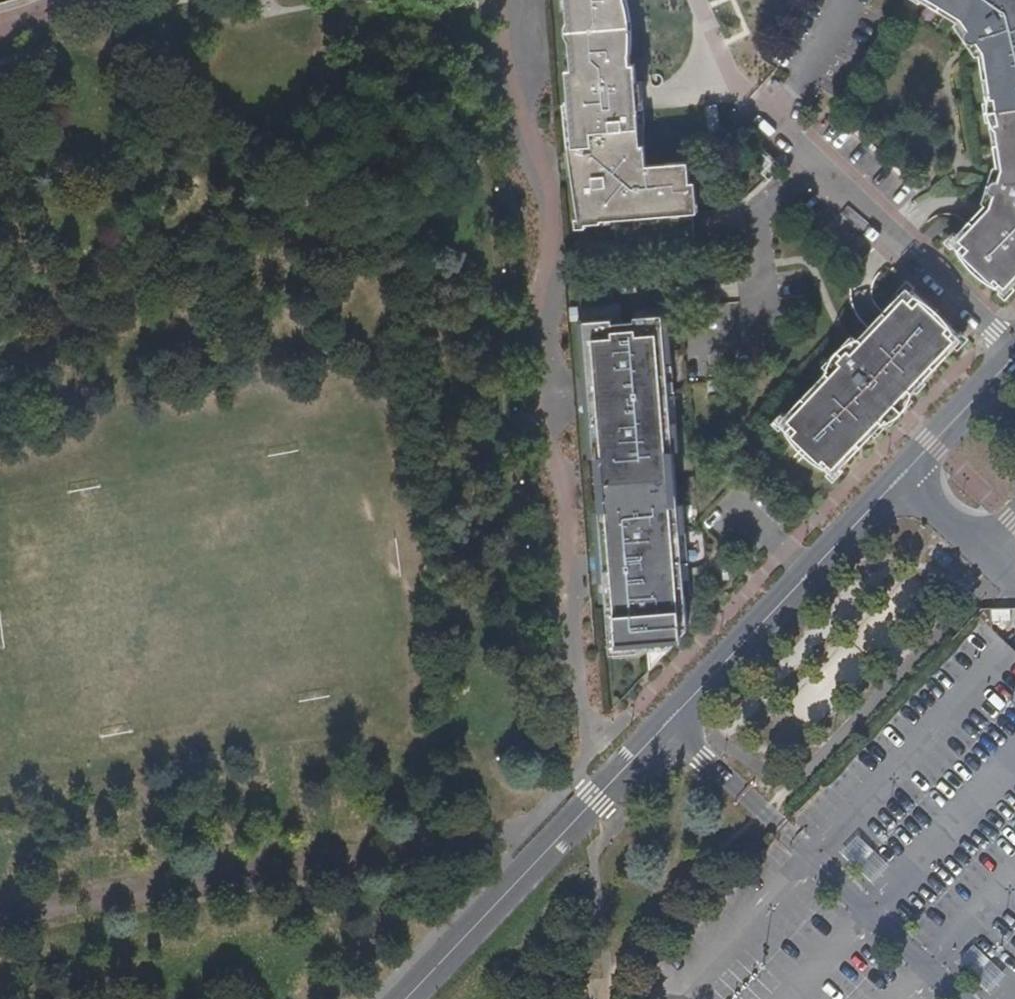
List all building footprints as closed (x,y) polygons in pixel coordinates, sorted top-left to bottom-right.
[(576,1),(578,26),(583,26),(585,50),(580,55),(582,79),(578,79),(583,137),(589,137),(591,167),(613,167),(615,183),(587,184),(590,222),(586,222),(587,239),(600,238),(598,228),(637,225),(674,223),(674,216),(696,214),(703,207),(699,167),(678,169),(678,172),(658,173),(656,150),(650,150),(646,114),(620,117),(618,100),(640,98),(639,87),(644,88),(642,69),(638,69),(635,45),(633,17),(631,0),(572,0),(576,1)] [(924,1),(971,30),(970,36),(976,44),(981,44),(985,48),(993,99),(995,111),(1014,108),(1014,0),(924,0),(924,1)] [(646,114),(644,88),(639,87),(640,98),(618,100),(620,117),(646,114)] [(995,111),(1006,182),(1002,182),(998,186),(997,197),(961,234),(966,239),(961,244),(1001,286),(1006,281),(1012,288),(1014,285),(1014,108),(995,111)] [(615,183),(613,167),(591,167),(589,137),(583,137),(587,184),(615,183)] [(834,475),(965,337),(949,322),(910,284),(820,380),(779,422),(834,475)] [(675,479),(662,317),(634,319),(634,324),(613,325),(613,321),(585,322),(593,420),(598,485),(675,479)] [(688,630),(679,527),(675,479),(598,485),(611,639),(612,649),(653,646),(655,665),(688,630)]
